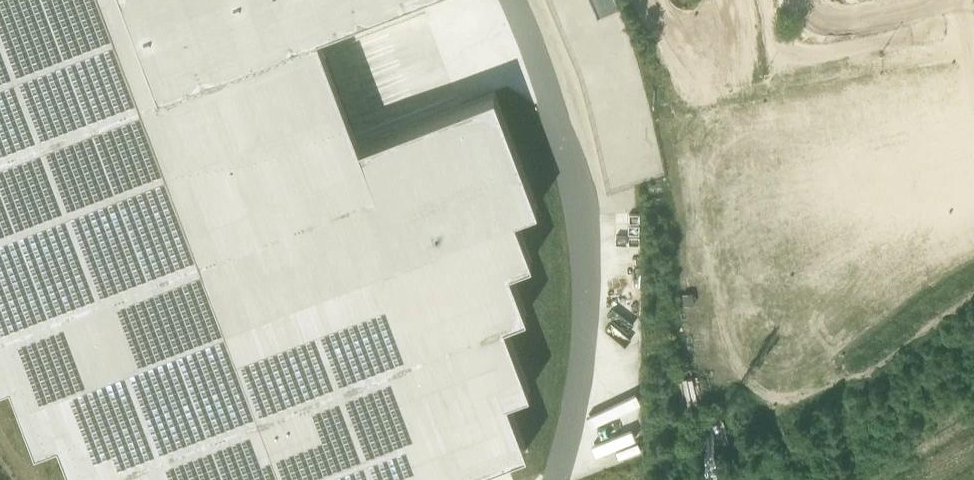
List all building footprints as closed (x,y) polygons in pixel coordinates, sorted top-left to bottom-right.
[(9,381),(35,449),(57,440),(72,479),(87,479),(88,479),(460,479),(458,476),(525,451),(506,399),(528,390),(503,323),(525,315),(508,270),(531,261),(514,216),(536,208),(493,94),(358,144),(317,34),(408,0),(0,0),(0,385),(9,381)] [(616,438),(643,438),(643,406),(616,407),(616,438)]
